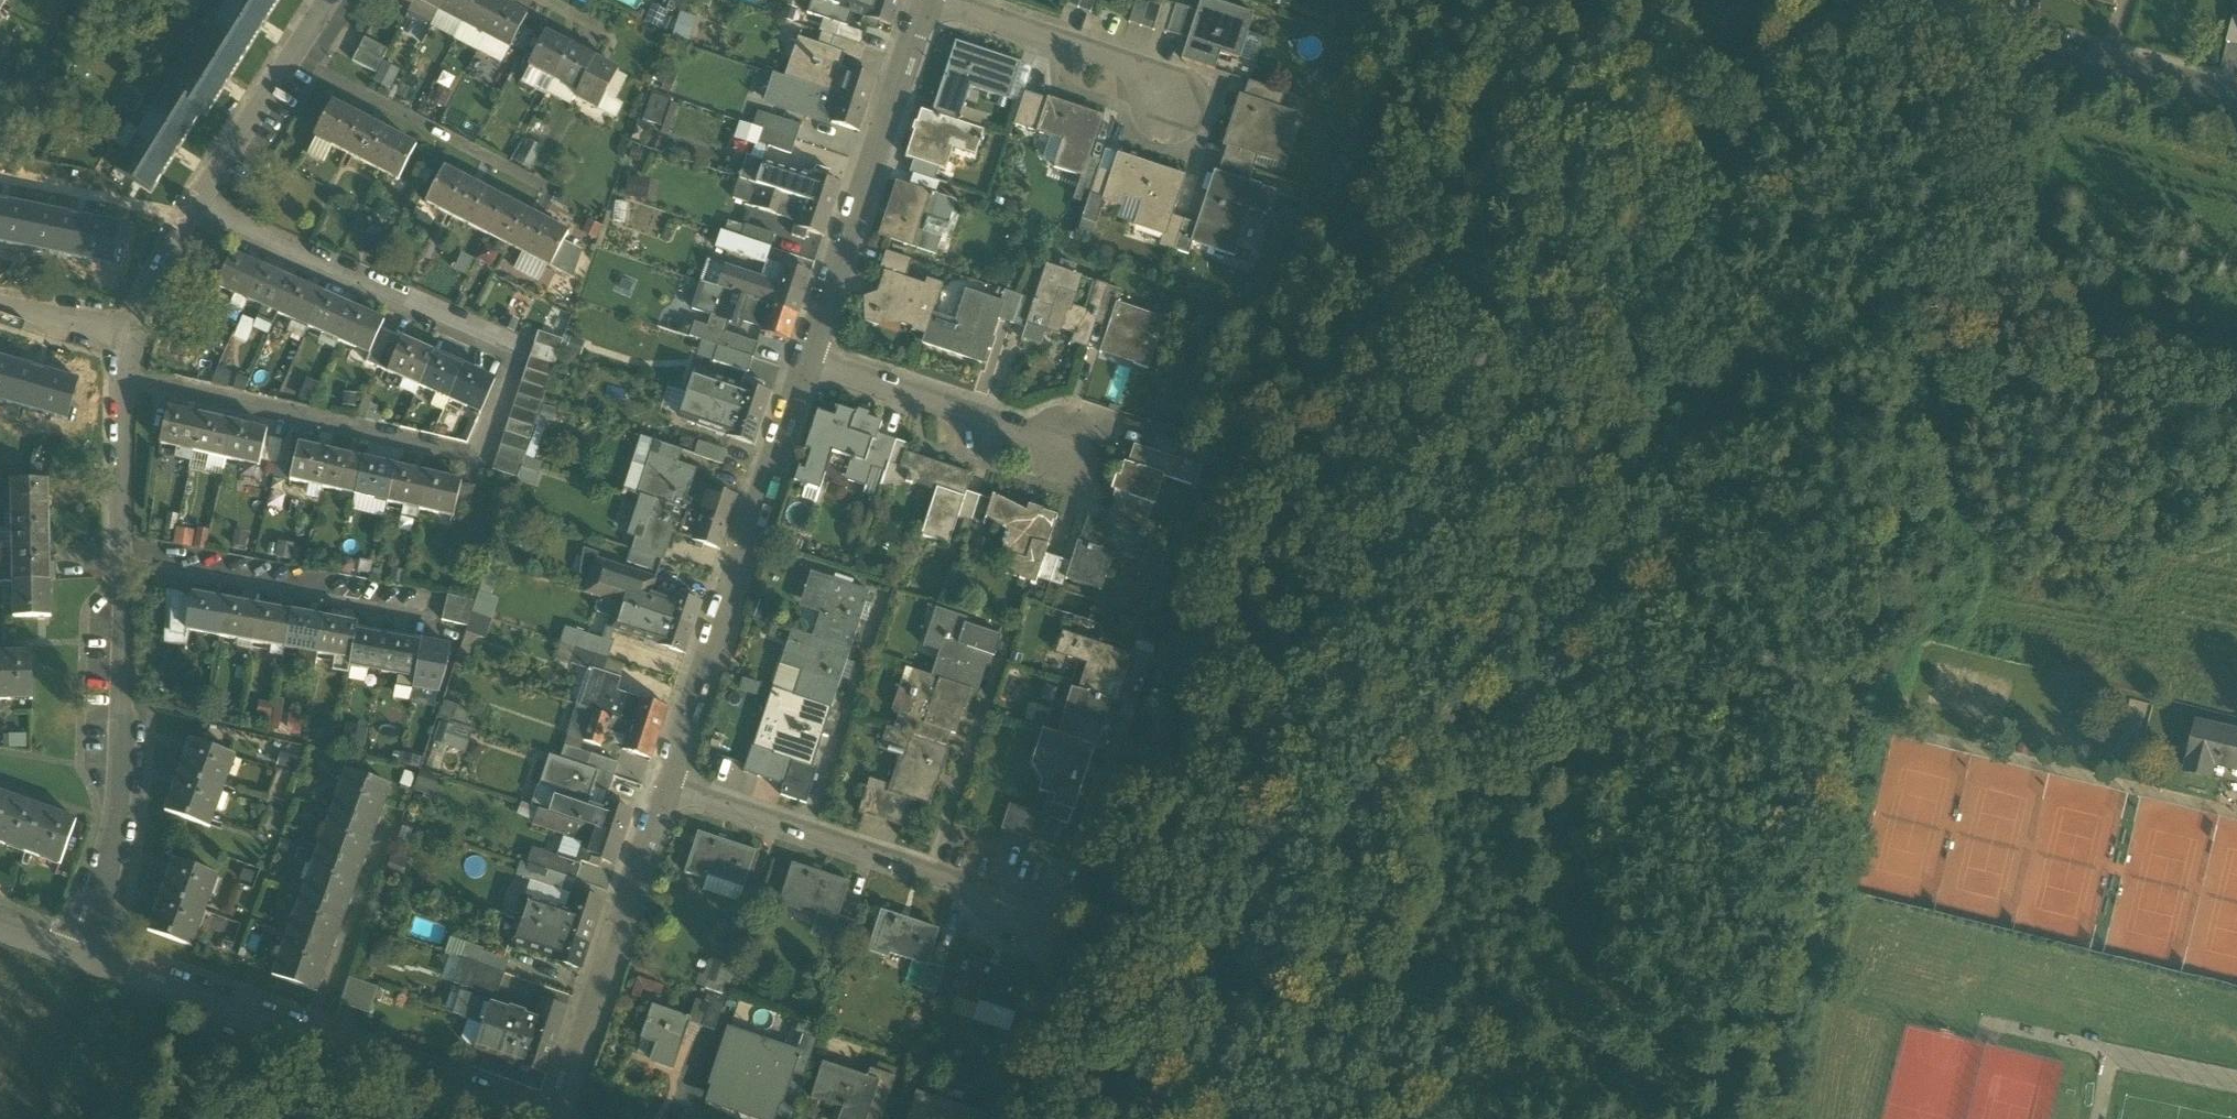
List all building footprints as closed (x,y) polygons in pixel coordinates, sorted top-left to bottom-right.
[(210,33),(243,54),(277,0),(232,0),(210,33)] [(417,0),(414,0),(412,4),(406,15),(426,26),(428,22),(432,24),(433,21),(434,21),(439,12),(417,0)] [(439,12),(445,0),(417,0),(439,12)] [(439,12),(462,24),(475,0),(445,0),(439,12)] [(462,24),(485,36),(503,2),(498,0),(475,0),(462,24)] [(808,14),(844,26),(849,13),(864,18),(862,25),(876,29),(878,22),(893,28),(902,1),(898,0),(812,0),(808,14)] [(1078,8),(1090,13),(1095,0),(1081,0),(1078,8)] [(1140,0),(1136,0),(1129,23),(1140,27),(1148,2),(1140,0)] [(1207,0),(1201,0),(1196,12),(1187,41),(1181,59),(1214,70),(1219,54),(1238,60),(1253,15),(1207,0)] [(1175,5),(1162,1),(1153,30),(1165,34),(1175,5)] [(503,2),(485,36),(510,49),(528,15),(503,2)] [(1160,6),(1148,2),(1140,27),(1153,30),(1160,6)] [(1196,12),(1175,5),(1166,34),(1187,41),(1196,12)] [(2228,41),(2236,43),(2236,16),(2235,15),(2228,41)] [(210,33),(173,93),(200,110),(206,113),(243,54),(210,33)] [(547,34),(530,67),(554,79),(571,46),(547,34)] [(851,42),(835,37),(831,49),(845,54),(845,56),(861,61),(865,47),(851,42)] [(388,50),(364,38),(358,50),(382,62),(388,50)] [(831,49),(798,38),(785,78),(839,96),(848,71),(840,69),(845,56),(845,54),(831,49)] [(1021,64),(957,42),(938,100),(963,108),(970,87),(1009,100),(1021,64)] [(595,59),(571,46),(554,79),(577,92),(595,59)] [(382,62),(358,50),(352,61),(376,73),(382,62)] [(577,92),(575,97),(598,110),(619,71),(595,59),(577,92)] [(875,80),(848,71),(839,96),(867,106),(875,80)] [(785,78),(776,75),(767,102),(830,123),(839,96),(785,78)] [(1283,93),(1248,82),(1243,97),(1278,109),(1283,93)] [(167,90),(118,169),(151,190),(200,110),(173,93),(167,90)] [(1046,99),(1024,92),(1014,124),(1035,132),(1046,99)] [(670,129),(678,101),(650,93),(642,120),(670,129)] [(867,106),(839,96),(830,123),(834,124),(833,129),(841,132),(843,127),(858,132),(867,106)] [(1243,97),(1239,96),(1222,146),(1225,147),(1256,158),(1272,163),(1281,136),(1289,139),(1297,115),(1278,109),(1243,97)] [(1104,117),(1047,97),(1046,99),(1035,132),(1070,143),(1061,171),(1081,178),(1083,178),(1090,159),(1104,117)] [(963,108),(938,100),(933,114),(959,123),(963,108)] [(415,145),(331,101),(313,134),(398,179),(415,145)] [(933,114),(921,110),(905,157),(914,161),(945,171),(954,143),(976,150),(983,131),(959,123),(933,114)] [(799,125),(758,111),(753,126),(760,129),(760,128),(794,139),(799,125)] [(794,139),(760,128),(760,129),(756,142),(790,153),(794,139)] [(519,161),(530,166),(539,145),(528,140),(519,161)] [(1256,158),(1225,147),(1221,159),(1252,169),(1256,158)] [(1186,177),(1118,154),(1111,173),(1103,199),(1104,199),(1121,205),(1124,196),(1141,202),(1134,224),(1164,234),(1166,235),(1173,216),(1186,177)] [(1081,178),(1074,199),(1087,203),(1098,169),(1100,163),(1090,159),(1083,178),(1081,178)] [(1252,169),(1221,159),(1217,172),(1247,182),(1252,169)] [(811,176),(763,160),(755,184),(784,194),(803,200),(811,176)] [(939,169),(914,161),(910,173),(913,174),(935,181),(939,169)] [(829,171),(815,166),(811,176),(803,200),(804,201),(832,210),(841,184),(826,180),(829,171)] [(506,201),(443,168),(425,202),(488,235),(506,201)] [(1111,173),(1098,169),(1090,195),(1103,199),(1111,173)] [(1217,172),(1213,170),(1195,223),(1189,241),(1191,242),(1233,256),(1248,211),(1265,216),(1273,191),(1247,182),(1217,172)] [(935,181),(913,174),(909,186),(935,195),(939,182),(935,181)] [(629,175),(626,193),(646,197),(649,179),(629,175)] [(755,184),(739,179),(733,197),(745,201),(744,205),(760,210),(767,189),(755,184)] [(909,186),(896,181),(877,237),(937,257),(939,252),(947,255),(960,216),(952,214),(956,202),(935,195),(909,186)] [(784,194),(767,189),(760,210),(776,216),(784,194)] [(803,200),(784,194),(776,216),(797,223),(804,201),(803,200)] [(1103,199),(1090,195),(1082,220),(1095,225),(1104,199),(1103,199)] [(532,215),(506,201),(488,235),(549,268),(550,268),(563,243),(568,233),(540,219),(532,215)] [(832,210),(804,201),(797,223),(796,226),(808,231),(824,236),(832,210)] [(5,238),(4,243),(22,246),(30,208),(5,203),(4,204),(0,203),(0,237),(5,238)] [(64,215),(30,208),(22,246),(33,248),(34,244),(49,247),(48,252),(82,258),(83,254),(96,256),(95,261),(108,264),(116,225),(80,218),(80,219),(64,216),(64,215)] [(1184,219),(1173,216),(1166,235),(1164,234),(1161,244),(1174,249),(1184,219)] [(1195,223),(1184,219),(1174,249),(1187,253),(1191,242),(1189,241),(1195,223)] [(775,235),(745,225),(741,238),(770,248),(775,235)] [(808,231),(796,226),(793,235),(805,239),(808,231)] [(770,248),(741,238),(721,231),(715,248),(765,264),(771,248),(770,248)] [(580,250),(563,243),(550,268),(549,268),(570,279),(580,250)] [(911,260),(886,252),(880,267),(906,276),(911,260)] [(249,261),(232,254),(217,287),(233,294),(235,290),(250,296),(262,269),(248,262),(249,261)] [(1076,266),(1061,261),(1059,268),(1073,273),(1076,266)] [(1059,268),(1047,264),(1035,300),(1027,324),(1029,324),(1048,331),(1059,334),(1061,329),(1074,334),(1071,342),(1087,348),(1098,313),(1073,305),(1083,276),(1073,273),(1059,268)] [(811,274),(783,265),(778,279),(806,288),(811,274)] [(906,276),(880,267),(876,279),(884,282),(881,291),(863,298),(865,322),(878,326),(882,313),(903,320),(902,324),(912,328),(911,330),(925,335),(932,314),(942,284),(927,279),(925,285),(905,279),(906,276)] [(279,275),(263,268),(262,269),(250,296),(248,301),(264,308),(266,303),(280,310),(292,282),(279,276),(279,275)] [(777,284),(728,268),(720,289),(749,299),(769,305),(777,284)] [(806,288),(778,279),(777,284),(769,305),(798,315),(806,288)] [(310,289),(293,281),(292,282),(280,310),(278,314),(295,322),(297,317),(310,323),(323,295),(310,290),(310,289)] [(720,289),(702,283),(693,310),(711,316),(720,289)] [(1123,290),(1108,285),(1099,311),(1111,315),(1116,302),(1118,303),(1123,290)] [(749,299),(720,289),(711,316),(729,322),(740,326),(742,319),(749,299)] [(956,322),(932,314),(925,335),(923,341),(983,361),(998,318),(1003,303),(1000,302),(966,291),(956,322)] [(1021,296),(1003,291),(1000,302),(1003,303),(998,318),(1012,323),(1021,296)] [(340,302),(323,294),(323,295),(310,323),(308,328),(325,335),(327,331),(340,337),(353,309),(339,303),(340,302)] [(1035,300),(1021,296),(1012,323),(1026,328),(1028,328),(1029,324),(1027,324),(1035,300)] [(769,305),(749,299),(742,319),(763,326),(769,305)] [(1118,303),(1116,302),(1111,315),(1099,353),(1103,354),(1106,342),(1136,352),(1133,364),(1148,369),(1165,319),(1118,303)] [(798,315),(769,305),(763,326),(761,330),(789,340),(798,315)] [(370,315),(353,308),(353,309),(340,337),(338,341),(355,349),(357,344),(371,350),(381,330),(384,323),(370,317),(370,315)] [(708,327),(725,333),(729,322),(711,316),(708,327)] [(708,327),(695,323),(690,337),(702,341),(753,358),(757,343),(725,333),(708,327)] [(1048,331),(1029,324),(1028,328),(1026,328),(1022,340),(1043,347),(1048,331)] [(371,350),(369,355),(366,363),(377,368),(391,335),(381,330),(371,350)] [(563,340),(538,332),(534,345),(559,353),(563,340)] [(402,340),(391,335),(377,368),(387,373),(402,340)] [(420,347),(402,340),(387,373),(405,381),(407,376),(420,382),(433,354),(420,349),(420,347)] [(753,358),(702,341),(697,356),(748,373),(753,358)] [(559,353),(534,345),(529,357),(555,365),(559,353)] [(450,361),(433,353),(433,354),(420,382),(419,387),(436,394),(438,390),(451,395),(463,368),(450,362),(450,361)] [(555,365),(529,357),(525,370),(550,378),(555,365)] [(23,368),(24,366),(0,360),(0,396),(6,398),(5,402),(39,411),(40,408),(54,412),(53,415),(65,419),(75,381),(39,371),(39,373),(23,368)] [(480,374),(464,367),(463,368),(451,395),(449,400),(466,408),(468,403),(482,409),(494,382),(479,375),(480,374)] [(744,385),(694,369),(686,394),(735,410),(744,385)] [(550,378),(525,370),(521,382),(546,390),(550,378)] [(214,382),(247,389),(249,379),(216,372),(214,382)] [(546,390),(521,382),(517,395),(542,403),(546,390)] [(771,393),(744,384),(744,385),(735,410),(763,419),(771,393)] [(735,410),(686,394),(679,414),(697,420),(696,423),(728,434),(735,410)] [(542,403),(517,395),(513,407),(538,415),(542,403)] [(538,415),(513,407),(509,420),(534,428),(538,415)] [(187,412),(168,408),(160,444),(179,448),(180,443),(194,446),(201,417),(187,413),(187,412)] [(866,487),(883,436),(879,435),(883,422),(869,417),(870,414),(858,410),(857,414),(839,408),(836,418),(818,412),(806,449),(813,451),(806,473),(799,470),(796,482),(808,486),(804,499),(817,503),(834,452),(852,458),(845,480),(866,487)] [(763,419),(735,410),(728,434),(727,436),(754,445),(763,419)] [(219,420),(201,416),(201,417),(194,446),(193,451),(211,455),(212,450),(226,454),(233,424),(219,421),(219,420)] [(534,428),(509,420),(505,432),(530,440),(534,428)] [(266,432),(251,428),(251,427),(234,423),(226,454),(225,459),(243,463),(244,458),(259,461),(266,432)] [(1178,433),(1153,425),(1149,436),(1154,438),(1174,445),(1178,433)] [(530,440),(505,432),(500,445),(526,453),(530,440)] [(696,438),(682,433),(678,444),(692,449),(696,438)] [(883,436),(866,487),(864,494),(877,498),(881,485),(888,465),(896,440),(883,436)] [(282,440),(271,438),(266,460),(276,463),(282,440)] [(1174,445),(1154,438),(1149,451),(1176,460),(1180,447),(1174,445)] [(726,448),(699,439),(693,455),(721,464),(726,448)] [(293,443),(282,440),(276,463),(288,465),(293,443)] [(910,445),(896,440),(888,465),(881,485),(906,483),(910,472),(900,469),(906,452),(907,453),(910,445)] [(682,451),(655,441),(651,453),(678,462),(682,451)] [(331,453),(315,449),(315,448),(296,444),(288,480),(309,484),(310,479),(324,482),(331,453)] [(526,453),(500,445),(496,457),(521,466),(526,453)] [(1149,451),(1132,446),(1126,464),(1123,463),(1112,497),(1119,500),(1116,510),(1141,518),(1141,519),(1148,521),(1162,479),(1181,485),(1188,464),(1149,451)] [(363,460),(348,457),(349,456),(331,452),(331,453),(324,482),(323,488),(342,492),(343,486),(356,489),(363,460)] [(907,453),(906,452),(900,469),(910,472),(906,483),(905,487),(911,489),(912,485),(936,493),(921,539),(948,548),(957,521),(967,492),(973,474),(907,453)] [(678,462),(651,453),(637,494),(653,499),(700,515),(708,490),(709,487),(693,482),(697,468),(678,462)] [(521,466),(496,457),(492,470),(517,478),(521,466)] [(381,464),(363,459),(356,489),(355,495),(373,499),(374,494),(388,497),(395,468),(381,465),(381,464)] [(412,471),(395,467),(388,497),(387,502),(406,507),(408,501),(421,504),(427,475),(412,472),(412,471)] [(446,478),(428,474),(421,504),(419,510),(439,514),(440,509),(454,512),(461,483),(445,479),(446,478)] [(48,481),(11,481),(12,502),(17,502),(17,515),(47,515),(47,499),(48,499),(48,481)] [(474,488),(462,485),(458,507),(469,510),(474,488)] [(736,499),(708,490),(700,515),(728,524),(736,499)] [(967,492),(957,521),(970,525),(979,496),(967,492)] [(992,502),(979,496),(970,525),(985,529),(988,524),(986,522),(992,502)] [(1033,517),(994,497),(992,502),(986,522),(988,524),(1006,532),(1002,543),(1003,544),(1000,553),(1011,557),(1005,574),(1018,579),(1018,581),(1035,587),(1046,555),(1048,547),(1047,547),(1057,517),(1036,510),(1033,517)] [(700,515),(653,499),(640,540),(666,549),(671,533),(692,540),(700,515)] [(1141,518),(1116,510),(1112,523),(1137,531),(1141,519),(1141,518)] [(17,515),(12,516),(12,535),(17,535),(18,548),(48,548),(48,534),(49,534),(48,515),(47,515),(17,515)] [(728,524),(700,515),(692,540),(691,542),(719,551),(728,524)] [(1111,524),(1088,516),(1079,544),(1078,543),(1071,563),(1065,580),(1099,592),(1113,550),(1135,557),(1140,541),(1143,542),(1146,535),(1137,531),(1112,523),(1111,524)] [(173,542),(206,549),(209,533),(177,526),(173,542)] [(640,540),(635,538),(631,550),(662,560),(666,549),(640,540)] [(18,548),(12,549),(13,566),(13,568),(18,568),(18,581),(48,581),(48,568),(49,568),(49,548),(48,548),(18,548)] [(662,560),(631,550),(627,563),(658,574),(662,560)] [(1058,559),(1046,555),(1037,580),(1049,584),(1058,559)] [(672,599),(651,592),(656,579),(596,559),(585,593),(618,604),(618,603),(665,619),(672,599)] [(1071,563),(1058,559),(1049,584),(1063,589),(1065,580),(1071,563)] [(13,568),(13,566),(5,566),(5,582),(13,582),(18,581),(18,568),(13,568)] [(870,593),(811,573),(803,600),(823,606),(812,638),(851,651),(870,593)] [(18,581),(13,582),(14,618),(50,617),(50,581),(48,581),(18,581)] [(1064,591),(1057,611),(1089,622),(1097,602),(1064,591)] [(213,598),(193,595),(192,595),(190,602),(185,630),(185,631),(186,631),(220,637),(226,602),(225,602),(225,601),(212,599),(213,598)] [(473,601),(448,595),(444,608),(470,614),(473,601)] [(702,604),(673,595),(672,599),(665,619),(694,629),(702,604)] [(190,602),(172,598),(171,634),(185,636),(185,631),(185,630),(190,602)] [(245,604),(226,601),(225,601),(225,602),(226,602),(220,637),(237,640),(238,635),(253,638),(259,607),(245,605),(245,604)] [(665,619),(618,603),(618,604),(610,628),(657,644),(665,619)] [(277,610),(259,607),(253,638),(252,643),(270,646),(271,641),(285,644),(286,644),(291,613),(277,610)] [(470,614),(444,608),(441,621),(467,627),(470,614)] [(309,616),(291,613),(286,644),(285,644),(284,649),(300,652),(299,659),(314,661),(316,661),(317,655),(324,619),(309,616)] [(1000,635),(943,616),(937,634),(929,631),(924,647),(940,652),(936,661),(944,664),(938,680),(972,692),(976,693),(981,676),(983,676),(990,656),(993,657),(1000,635)] [(341,621),(324,618),(324,619),(317,655),(331,657),(332,657),(335,657),(335,652),(351,655),(356,631),(357,625),(341,622),(341,621)] [(694,629),(665,619),(657,644),(656,646),(685,655),(694,629)] [(584,635),(566,629),(562,643),(576,647),(580,649),(584,635)] [(374,634),(356,631),(351,655),(349,666),(366,670),(367,665),(383,668),(389,638),(374,635),(374,634)] [(812,638),(792,632),(783,658),(804,665),(793,697),(830,709),(851,651),(812,638)] [(612,644),(584,635),(580,649),(608,658),(612,644)] [(407,640),(389,637),(383,668),(382,672),(401,676),(402,671),(416,673),(422,644),(407,641),(407,640)] [(1086,666),(1069,716),(1066,714),(1059,734),(1095,746),(1114,690),(1122,692),(1133,657),(1075,637),(1068,660),(1086,666)] [(450,648),(422,643),(416,673),(416,678),(415,678),(413,688),(439,693),(446,670),(450,648)] [(555,657),(568,661),(573,647),(560,643),(555,657)] [(580,649),(576,647),(570,666),(595,675),(595,672),(602,674),(608,658),(580,649)] [(351,655),(335,652),(335,657),(332,657),(331,657),(329,671),(348,674),(349,666),(351,655)] [(31,654),(0,654),(0,700),(31,700),(31,654)] [(938,680),(906,670),(899,691),(915,696),(909,715),(913,717),(908,734),(946,747),(951,732),(955,734),(963,709),(966,710),(972,692),(938,680)] [(639,700),(615,692),(619,680),(602,674),(595,672),(595,675),(584,708),(610,717),(631,724),(639,700)] [(793,697),(773,690),(764,716),(785,723),(774,754),(774,756),(778,757),(791,761),(811,768),(811,767),(830,709),(793,697)] [(667,708),(639,699),(639,700),(631,724),(659,733),(667,708)] [(439,714),(466,723),(471,709),(444,701),(439,714)] [(584,708),(578,706),(569,732),(580,736),(578,740),(582,742),(593,711),(584,708)] [(610,717),(593,711),(582,742),(600,747),(605,730),(610,717)] [(631,724),(610,717),(605,730),(627,737),(631,724)] [(469,749),(472,727),(436,722),(432,744),(469,749)] [(2198,723),(2187,768),(2190,772),(2208,777),(2212,774),(2214,765),(2236,770),(2236,732),(2198,723)] [(659,733),(631,724),(627,737),(622,750),(650,760),(659,733)] [(1059,734),(1042,729),(1034,753),(1048,757),(1037,791),(1055,796),(1052,805),(1073,812),(1095,746),(1059,734)] [(908,734),(901,732),(895,750),(902,753),(891,786),(889,793),(897,796),(910,800),(928,806),(939,774),(941,775),(950,748),(946,747),(908,734)] [(234,757),(191,741),(178,777),(221,792),(234,757)] [(617,764),(564,746),(560,759),(586,768),(613,777),(617,764)] [(766,751),(752,747),(743,772),(757,777),(766,751)] [(774,754),(766,751),(757,777),(770,781),(778,757),(774,756),(774,754)] [(560,759),(549,755),(539,787),(556,793),(556,792),(589,803),(593,789),(581,784),(586,768),(560,759)] [(791,761),(778,757),(770,781),(783,785),(791,761)] [(811,768),(791,761),(783,785),(780,795),(805,803),(816,768),(811,767),(811,768)] [(613,777),(586,768),(581,784),(593,789),(608,793),(613,777)] [(389,786),(347,770),(331,813),(374,829),(389,786)] [(221,792),(178,777),(165,812),(209,827),(221,792)] [(891,786),(870,779),(859,811),(876,817),(884,792),(889,793),(891,786)] [(556,793),(539,787),(532,807),(539,809),(549,812),(556,793)] [(589,803),(556,792),(556,793),(549,812),(549,813),(558,816),(596,829),(603,807),(589,803)] [(889,793),(884,792),(876,817),(888,821),(897,796),(889,793)] [(6,796),(0,813),(0,843),(24,852),(40,808),(6,796)] [(910,800),(897,796),(888,821),(902,825),(910,800)] [(633,813),(604,803),(603,807),(596,829),(624,839),(633,813)] [(1023,809),(1009,804),(1001,829),(1014,834),(1023,809)] [(75,821),(40,808),(24,852),(59,865),(75,821)] [(549,812),(539,809),(534,825),(553,831),(558,816),(549,813),(549,812)] [(1035,813),(1023,809),(1014,834),(1027,838),(1035,813)] [(374,829),(331,813),(317,854),(359,869),(374,829)] [(1048,817),(1035,813),(1027,838),(1039,842),(1048,817)] [(596,829),(558,816),(553,831),(565,835),(558,858),(574,863),(581,866),(582,862),(597,867),(599,860),(587,856),(596,829)] [(873,816),(867,831),(894,842),(900,827),(873,816)] [(1061,822),(1048,817),(1039,842),(1053,846),(1061,822)] [(624,839),(596,829),(587,856),(599,860),(615,865),(624,839)] [(755,851),(697,832),(684,873),(705,880),(706,876),(742,887),(743,888),(744,885),(755,851)] [(558,858),(532,849),(527,865),(568,878),(574,863),(558,858)] [(359,869),(317,854),(302,894),(344,910),(359,869)] [(216,875),(173,860),(160,896),(203,911),(216,875)] [(849,883),(792,863),(778,904),(799,911),(801,907),(820,913),(812,936),(830,942),(837,919),(838,916),(849,883)] [(568,878),(527,865),(522,880),(563,894),(568,878)] [(761,890),(744,885),(743,888),(742,887),(735,910),(752,916),(761,890)] [(563,910),(523,897),(516,919),(561,935),(575,892),(570,890),(563,910)] [(603,901),(575,892),(561,935),(589,944),(603,901)] [(344,910),(302,894),(287,935),(330,950),(344,910)] [(203,911),(160,896),(147,931),(191,946),(203,911)] [(939,931),(881,912),(867,953),(888,960),(890,955),(924,967),(927,968),(928,964),(939,931)] [(211,916),(208,935),(234,938),(237,920),(211,916)] [(838,916),(837,919),(830,942),(847,947),(855,922),(838,916)] [(561,935),(516,919),(508,943),(553,958),(561,935)] [(330,950),(287,935),(272,976),(315,992),(330,950)] [(589,944),(561,935),(553,958),(552,961),(580,971),(589,944)] [(484,950),(467,944),(462,960),(477,965),(481,952),(483,952),(484,950)] [(483,952),(481,952),(477,965),(504,974),(509,961),(483,952)] [(723,991),(731,964),(708,957),(699,984),(723,991)] [(1028,978),(969,959),(956,1000),(978,1007),(979,1002),(1013,1014),(1016,1014),(1016,1012),(1028,978)] [(477,965),(462,960),(454,984),(496,998),(505,974),(477,965)] [(944,969),(928,964),(927,968),(924,967),(917,989),(935,995),(944,969)] [(658,1004),(664,985),(638,976),(631,995),(658,1004)] [(378,989),(349,978),(340,1004),(369,1014),(378,989)] [(490,1001),(468,993),(461,1017),(468,1019),(483,1024),(490,1001)] [(568,1009),(539,1000),(534,1016),(526,1040),(554,1049),(555,1049),(568,1009)] [(709,1005),(695,1000),(689,1019),(690,1019),(689,1023),(701,1028),(709,1005)] [(534,1016),(490,1001),(483,1024),(526,1040),(534,1016)] [(689,1019),(652,1006),(640,1038),(659,1045),(653,1063),(672,1070),(689,1023),(690,1019),(689,1019)] [(1032,1018),(1016,1012),(1016,1014),(1013,1014),(1006,1037),(1024,1043),(1032,1018)] [(483,1024),(468,1019),(462,1039),(468,1045),(475,1048),(483,1024)] [(526,1040),(483,1024),(475,1048),(474,1049),(519,1063),(526,1040)] [(797,1054),(729,1033),(712,1088),(735,1095),(732,1104),(768,1116),(772,1104),(781,1107),(791,1073),(797,1054)] [(816,1041),(803,1036),(797,1054),(791,1073),(804,1078),(816,1041)] [(554,1049),(526,1040),(519,1063),(518,1065),(546,1075),(554,1049)] [(822,1063),(811,1098),(841,1108),(837,1118),(865,1118),(872,1100),(878,1082),(877,1081),(822,1063)] [(894,1078),(880,1073),(877,1081),(878,1082),(872,1100),(885,1105),(894,1078)] [(917,1094),(909,1118),(987,1118),(917,1094)]
